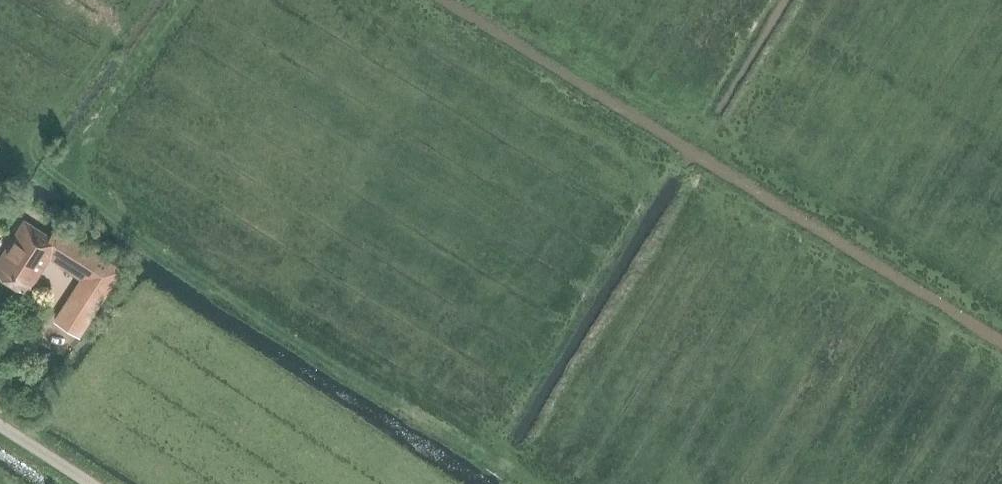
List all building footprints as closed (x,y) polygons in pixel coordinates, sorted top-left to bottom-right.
[(79,336),(121,269),(64,232),(58,241),(24,220),(0,256),(0,275),(27,292),(51,253),(84,274),(88,283),(80,295),(77,293),(58,323),(79,336)]
